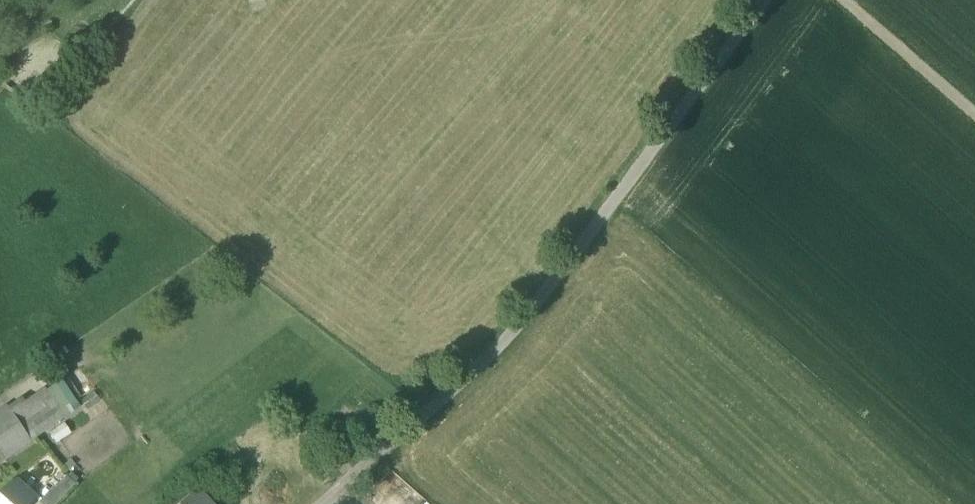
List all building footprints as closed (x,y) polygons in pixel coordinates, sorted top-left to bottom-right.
[(9,414),(28,442),(78,408),(74,402),(80,397),(67,378),(44,393),(43,391),(9,414)] [(88,413),(100,405),(93,394),(81,402),(88,413)] [(5,410),(0,413),(0,456),(3,460),(28,442),(5,410)] [(342,459),(335,451),(326,459),(333,467),(342,459)] [(39,503),(40,503),(58,503),(76,484),(67,476),(56,489),(54,487),(39,503)] [(0,491),(0,503),(28,503),(33,498),(14,481),(13,481),(0,491)] [(180,503),(208,503),(195,490),(180,503)]
